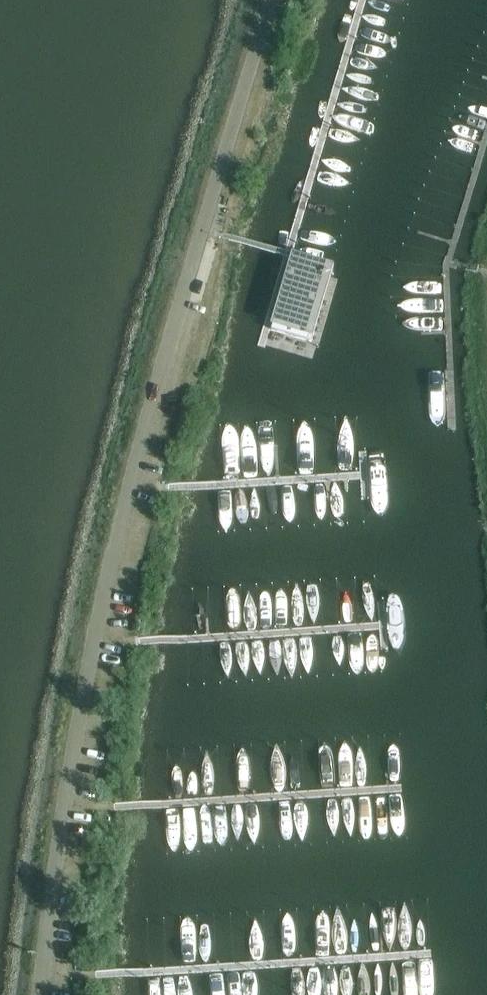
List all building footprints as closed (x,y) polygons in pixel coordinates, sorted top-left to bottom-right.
[(270,329),(310,341),(332,265),(292,253),(270,329)]
